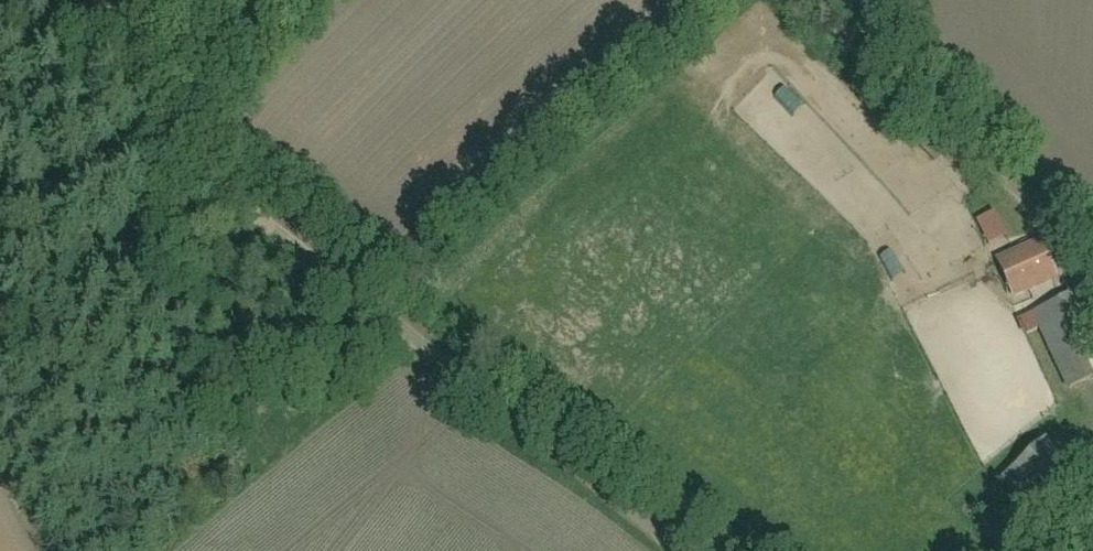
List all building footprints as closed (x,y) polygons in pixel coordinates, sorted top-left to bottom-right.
[(979,219),(991,244),(1013,233),(1001,208),(979,219)] [(996,259),(1014,302),(1059,283),(1041,240),(996,259)] [(1069,391),(1092,380),(1092,342),(1072,296),(1033,314),(1069,391)] [(1020,507),(1070,460),(1034,422),(984,470),(1020,507)]
